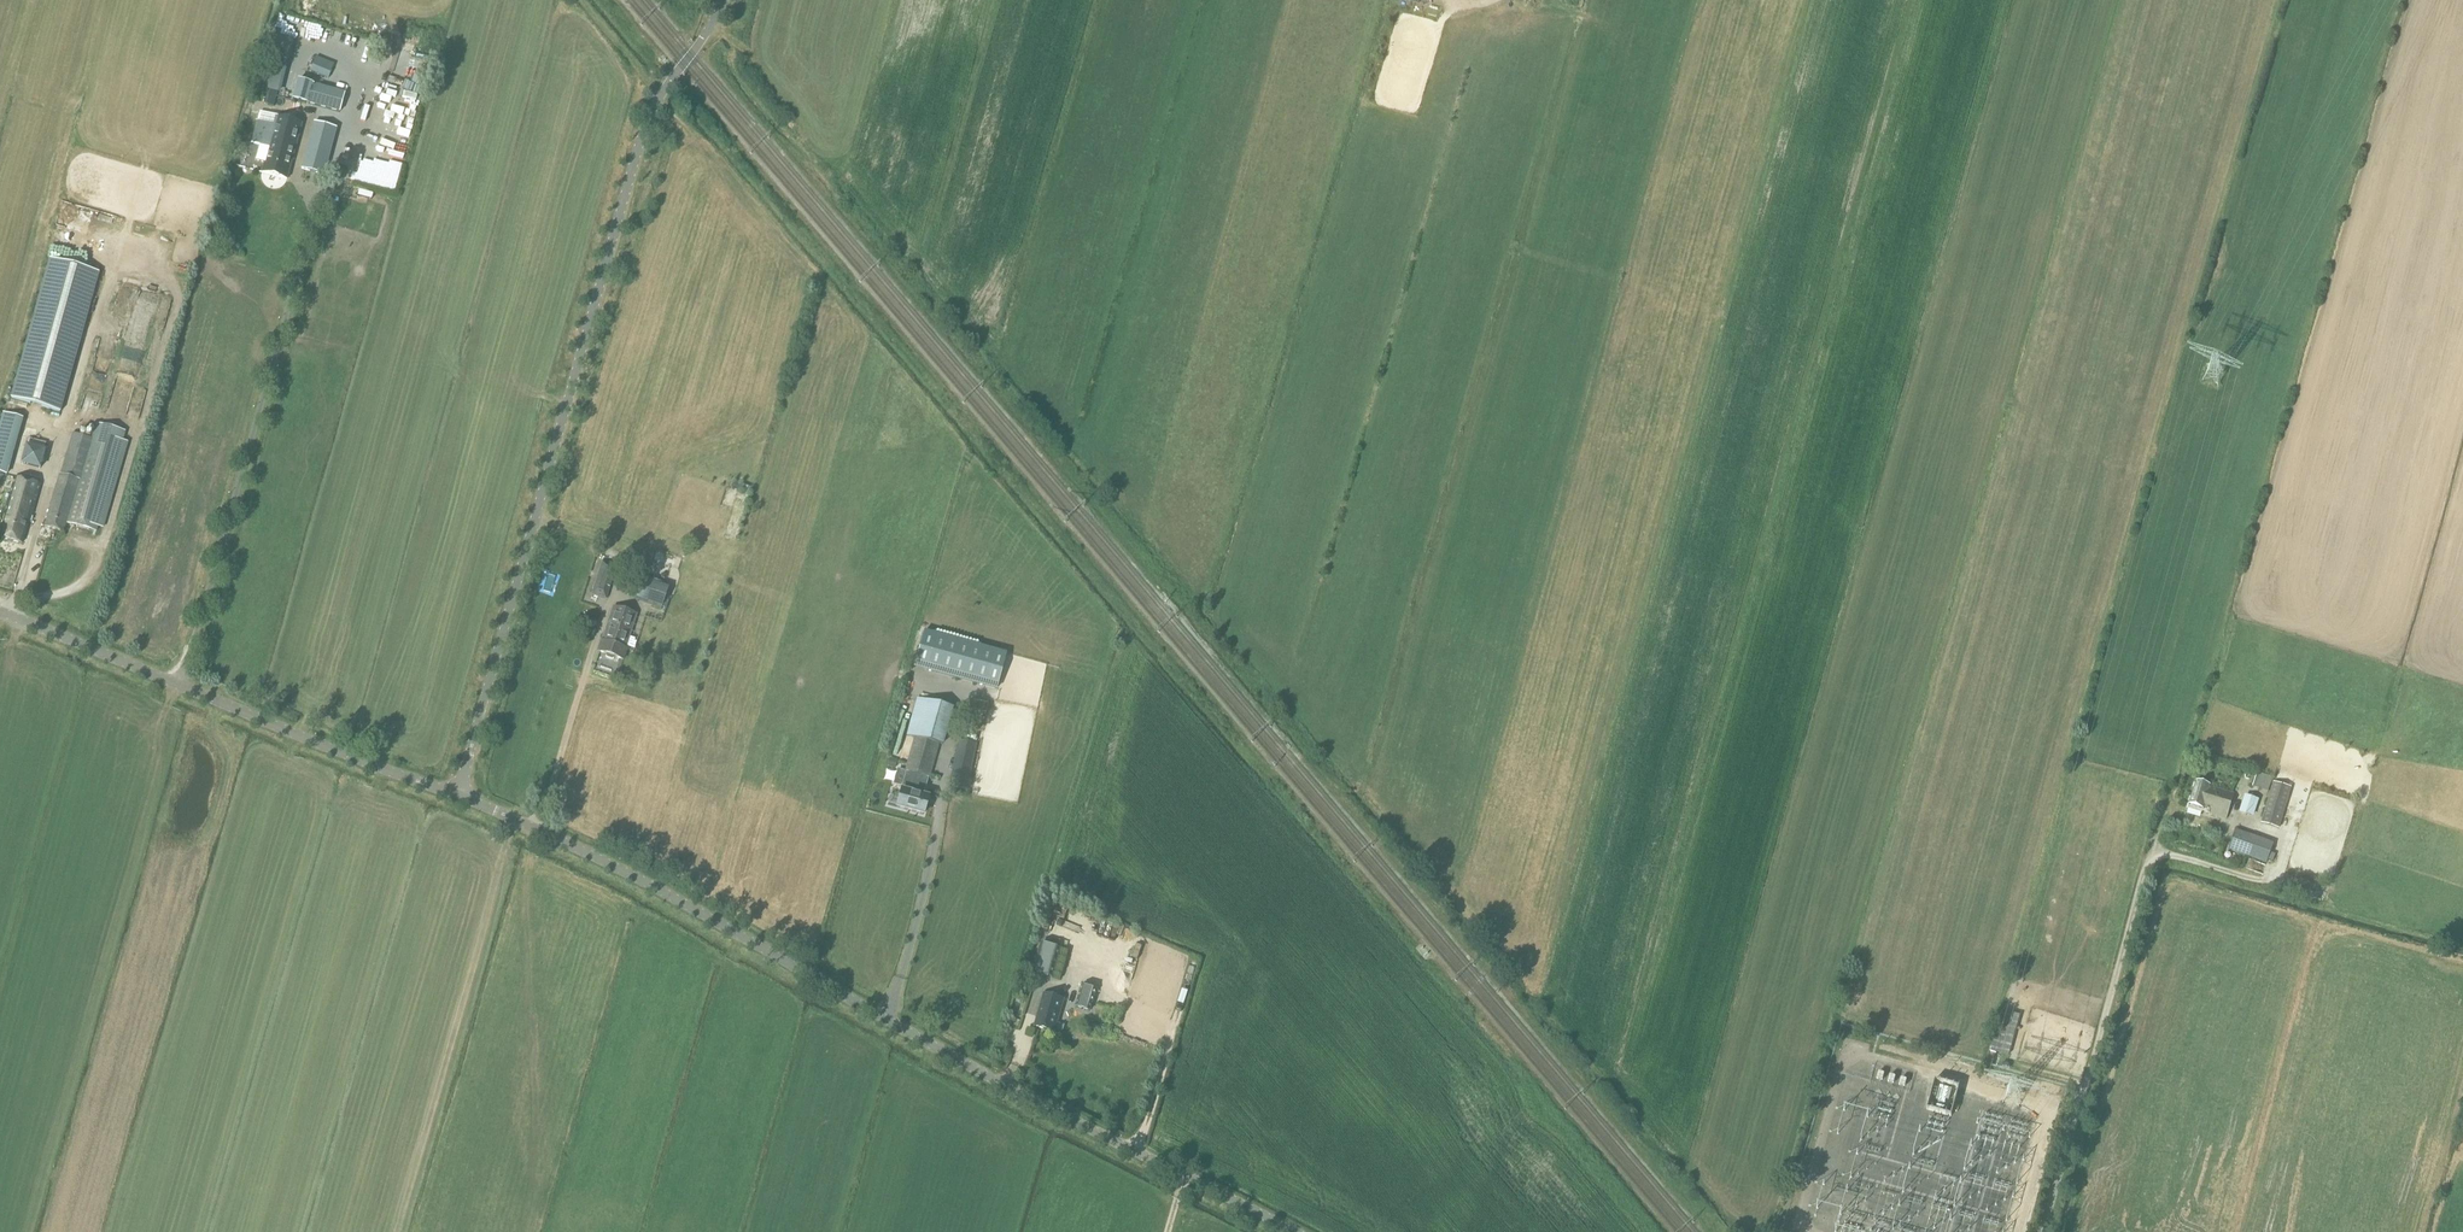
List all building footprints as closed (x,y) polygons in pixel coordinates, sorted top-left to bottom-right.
[(329,79),(335,64),(316,57),(311,72),(329,79)] [(298,81),(292,100),(341,113),(346,94),(298,81)] [(278,93),(269,91),(265,104),(275,107),(278,93)] [(268,146),(263,162),(261,171),(286,178),(301,123),(260,112),(251,142),(268,146)] [(301,168),(323,174),(336,128),(314,122),(301,168)] [(374,191),(360,187),(359,190),(357,195),(371,199),(373,194),(374,191)] [(98,272),(49,259),(10,398),(59,412),(98,272)] [(13,452),(22,419),(3,413),(0,424),(0,456),(11,459),(13,452)] [(59,474),(45,526),(66,532),(68,523),(97,532),(98,527),(104,528),(129,442),(124,440),(126,431),(123,430),(97,423),(95,430),(93,439),(88,454),(68,448),(63,466),(83,472),(81,480),(60,474),(59,474)] [(43,451),(42,451),(28,447),(27,447),(27,448),(23,463),(23,464),(24,464),(39,468),(40,468),(40,467),(44,454),(44,452),(44,451),(43,451)] [(14,477),(3,514),(4,515),(0,530),(0,537),(21,543),(27,521),(29,522),(39,484),(14,477)] [(617,566),(602,562),(592,595),(606,599),(617,566)] [(636,591),(634,598),(662,607),(667,592),(637,582),(634,591),(636,591)] [(612,607),(604,634),(602,633),(600,639),(602,639),(601,641),(600,641),(596,651),(605,654),(604,656),(606,658),(611,659),(613,659),(614,657),(622,660),(626,650),(625,649),(636,615),(612,607)] [(994,651),(924,632),(915,668),(984,687),(994,651)] [(903,787),(902,788),(903,788),(913,791),(917,775),(928,778),(929,778),(939,744),(943,745),(953,709),(917,699),(907,735),(914,737),(905,771),(907,772),(903,787)] [(975,745),(960,742),(952,777),(967,781),(975,745)] [(898,760),(890,758),(887,767),(895,769),(898,760)] [(2209,788),(2210,786),(2196,782),(2189,805),(2188,810),(2201,814),(2202,811),(2226,819),(2233,795),(2209,788)] [(2273,782),(2261,823),(2279,829),(2292,787),(2273,782)] [(902,790),(897,807),(923,815),(926,803),(928,798),(926,797),(921,796),(912,793),(913,791),(912,791),(903,788),(902,791),(902,790)] [(2271,853),(2274,843),(2236,829),(2229,850),(2267,863),(2268,859),(2273,861),(2275,854),(2271,853)] [(1042,943),(1035,966),(1034,971),(1052,977),(1057,960),(1060,949),(1042,943)] [(1076,1007),(1077,1007),(1090,1011),(1092,1003),(1096,990),(1082,986),(1076,1007)] [(1045,993),(1035,1026),(1055,1032),(1065,999),(1045,993)] [(2001,1010),(1993,1039),(2012,1045),(2020,1016),(2001,1010)] [(1119,1015),(1114,1013),(1112,1017),(1111,1021),(1116,1023),(1119,1015)]
